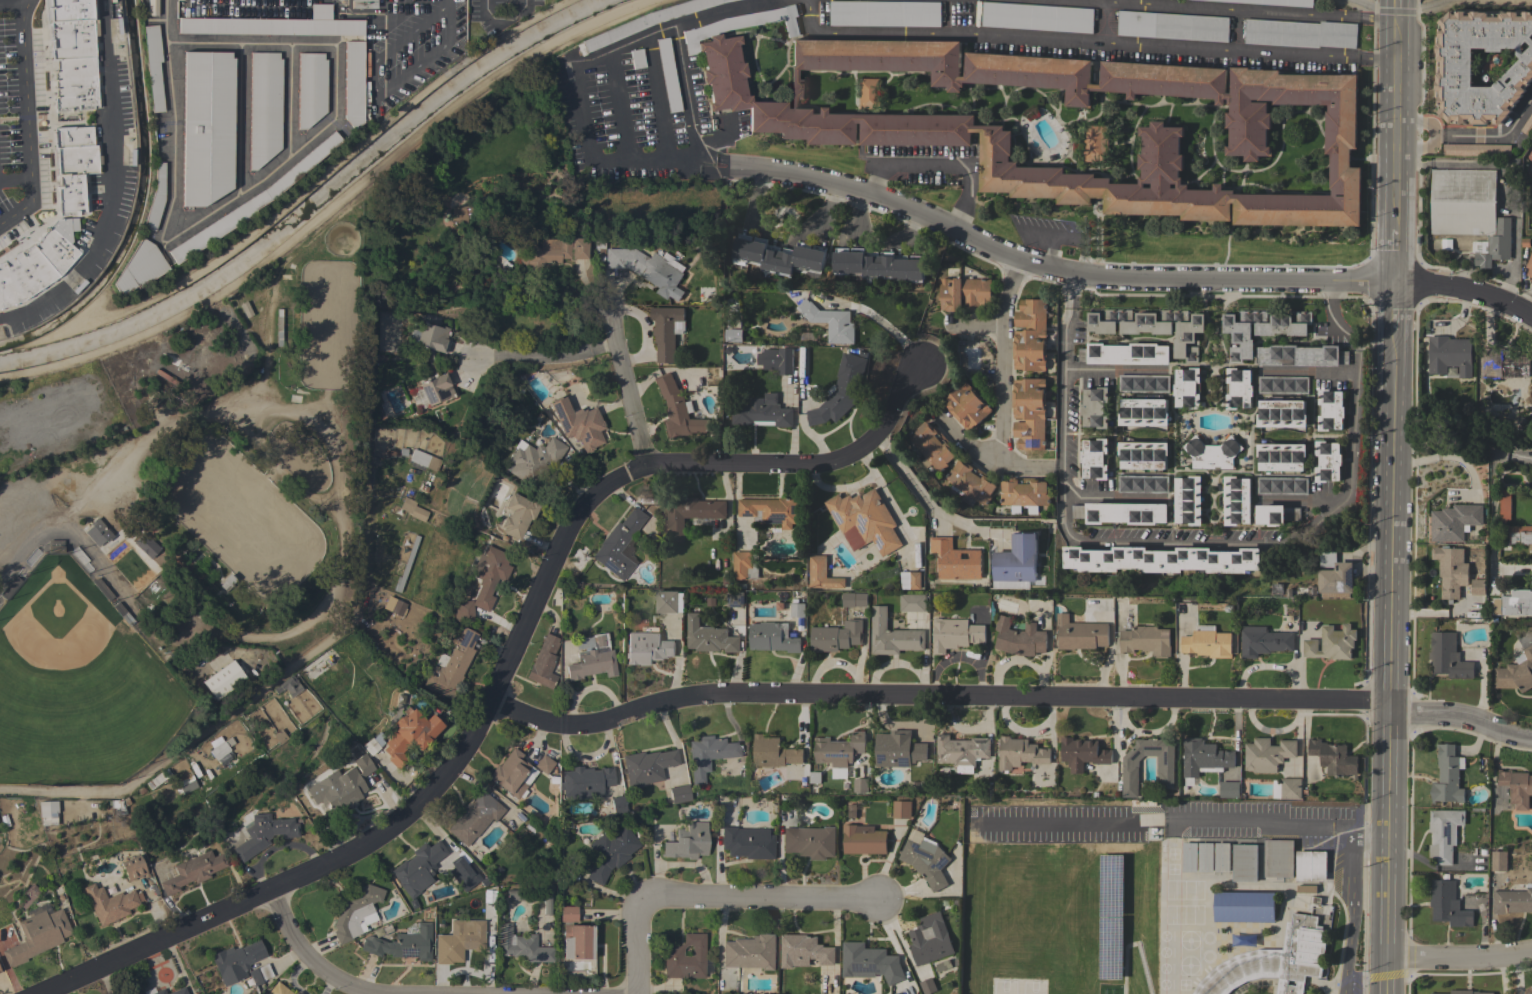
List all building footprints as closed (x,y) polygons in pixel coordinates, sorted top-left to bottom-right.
[(45,20),(44,0),(91,0),(91,4),(98,108),(50,111),(47,69),(56,68),(55,59),(47,60),(44,23),(47,23),(47,20),(45,20)] [(147,16),(148,0),(157,0),(157,16),(147,16)] [(351,8),(351,0),(376,0),(376,8),(351,8)] [(648,12),(689,0),(737,0),(722,3),(653,24),(585,53),(580,41),(648,12)] [(941,2),(940,26),(829,25),(829,1),(941,2)] [(1094,8),(1093,33),(982,26),(983,1),(1094,8)] [(785,102),(785,108),(789,108),(790,39),(962,42),(961,76),(965,76),(967,52),(1092,61),(1091,84),(1101,84),(1103,60),(1228,69),(1226,92),(1232,93),(1232,67),(1249,67),(1249,70),(1280,70),(1280,74),(1357,75),(1357,149),(1351,149),(1351,167),(1361,167),(1361,226),(1234,225),(1234,203),(1232,203),(1232,220),(1182,220),(1182,215),(1106,214),(1106,197),(1092,197),(1092,204),(1058,204),(1058,198),(1012,198),(1012,192),(982,192),(982,132),(973,132),(973,145),(862,145),(862,123),(859,123),(858,144),(810,144),(810,139),(779,139),(779,132),(748,132),(748,108),(727,112),(726,108),(708,111),(706,103),(710,102),(707,84),(703,84),(700,70),(704,69),(701,51),(699,52),(699,53),(687,56),(682,31),(693,29),(724,18),(770,10),(795,4),(798,16),(795,17),(799,35),(787,38),(783,19),(770,22),(727,30),(719,34),(720,39),(738,35),(740,44),(736,44),(740,63),(743,62),(746,77),(742,77),(745,96),(749,95),(751,102),(785,102)] [(1525,11),(1531,12),(1531,37),(1531,46),(1531,80),(1528,84),(1529,84),(1524,89),(1526,90),(1522,94),(1523,95),(1514,105),(1515,105),(1511,109),(1513,111),(1503,121),(1503,124),(1493,123),(1493,121),(1487,121),(1487,124),(1472,124),(1472,121),(1465,120),(1465,123),(1452,123),(1451,122),(1450,123),(1445,117),(1444,118),(1438,111),(1439,110),(1439,105),(1438,105),(1438,97),(1434,97),(1434,89),(1435,89),(1436,46),(1435,45),(1435,37),(1439,37),(1439,28),(1444,29),(1444,27),(1439,22),(1446,16),(1452,11),(1455,14),(1457,14),(1457,11),(1466,11),(1466,9),(1474,9),(1474,11),(1518,12),(1520,12),(1520,16),(1525,16),(1525,11)] [(1230,17),(1228,42),(1117,35),(1119,10),(1230,17)] [(1320,24),(1320,21),(1357,24),(1355,48),(1318,46),(1318,48),(1244,43),(1246,18),(1320,24)] [(179,19),(363,20),(363,36),(179,34),(179,19)] [(158,25),(162,62),(159,62),(164,111),(151,113),(142,27),(158,25)] [(681,111),(668,113),(655,39),(668,37),(681,111)] [(344,41),(363,41),(362,122),(354,130),(343,119),(344,41)] [(645,66),(632,69),(629,51),(642,48),(645,66)] [(203,206),(182,206),(184,52),(230,53),(230,59),(233,59),(232,188),(203,206)] [(255,170),(249,170),(250,53),(278,53),(278,59),(281,59),(280,149),(255,170)] [(306,129),(297,129),(298,53),(323,54),(323,60),(326,60),(326,112),(306,129)] [(860,78),(880,79),(880,109),(859,108),(860,78)] [(1520,130),(1531,112),(1531,134),(1530,137),(1520,130)] [(1107,162),(1083,161),(1084,125),(1108,125),(1107,162)] [(86,182),(82,183),(85,213),(77,214),(77,216),(74,216),(74,215),(58,217),(54,176),(52,129),(92,127),(93,145),(96,145),(98,174),(86,174),(86,182)] [(333,131),(341,141),(274,197),(254,210),(256,213),(175,264),(167,251),(268,187),(333,131)] [(1511,145),(1511,156),(1443,155),(1443,144),(1511,145)] [(155,231),(143,227),(155,187),(155,163),(164,163),(164,200),(155,231)] [(1432,169),(1496,170),(1495,235),(1431,234),(1432,169)] [(463,208),(463,206),(470,205),(473,220),(452,222),(450,210),(463,208)] [(1510,260),(1492,259),(1492,254),(1491,254),(1491,268),(1480,268),(1480,266),(1474,265),(1475,254),(1488,254),(1488,236),(1496,236),(1497,217),(1511,217),(1510,260)] [(22,301),(0,309),(0,262),(3,261),(30,243),(33,245),(49,227),(79,253),(59,277),(22,301)] [(751,236),(751,240),(754,241),(755,237),(768,240),(767,245),(780,247),(779,251),(782,251),(783,248),(794,251),(795,245),(797,246),(798,241),(826,248),(821,274),(792,267),(790,277),(761,271),(762,266),(733,259),(739,233),(751,236)] [(168,268),(137,289),(135,286),(120,296),(112,284),(141,237),(153,245),(168,268)] [(538,239),(570,239),(570,238),(585,238),(585,259),(559,258),(559,263),(543,262),(532,271),(526,264),(523,267),(512,254),(529,240),(538,251),(538,239)] [(856,275),(834,274),(834,272),(833,272),(833,252),(835,252),(835,248),(848,248),(848,252),(851,252),(851,248),(864,248),(864,252),(878,252),(878,256),(881,256),(881,252),(894,252),(894,255),(907,256),(907,260),(911,260),(911,255),(924,255),(924,283),(893,282),(893,279),(856,278),(856,275)] [(1523,277),(1531,280),(1531,248),(1523,277)] [(604,268),(604,249),(632,249),(647,258),(651,252),(684,273),(676,286),(684,292),(678,301),(670,296),(667,300),(656,292),(659,287),(638,274),(637,276),(626,268),(604,268)] [(962,279),(962,273),(968,273),(968,279),(991,279),(990,306),(979,306),(979,311),(963,311),(963,299),(960,299),(960,311),(946,311),(946,310),(941,310),(941,301),(940,301),(940,278),(962,279)] [(851,311),(851,323),(855,323),(855,344),(828,343),(829,323),(810,322),(800,312),(801,311),(797,307),(806,298),(810,302),(811,301),(820,310),(851,311)] [(1046,371),(1022,371),(1022,369),(1015,369),(1015,364),(1013,364),(1014,335),(1015,335),(1015,331),(1026,331),(1026,327),(1014,327),(1014,311),(1020,311),(1020,299),(1046,299),(1046,371)] [(685,308),(684,320),(686,320),(685,331),(682,334),(675,333),(675,363),(657,363),(657,343),(655,343),(655,336),(653,336),(653,327),(655,327),(655,320),(651,320),(651,307),(685,308)] [(1176,322),(1172,323),(1172,334),(1152,334),(1152,332),(1140,332),(1140,333),(1120,334),(1120,322),(1116,322),(1116,333),(1096,334),(1096,331),(1088,331),(1088,312),(1101,312),(1101,321),(1104,321),(1104,309),(1132,309),(1132,322),(1135,322),(1135,313),(1157,313),(1157,322),(1161,322),(1160,311),(1188,310),(1188,322),(1191,322),(1191,314),(1204,314),(1204,333),(1195,333),(1195,343),(1186,343),(1186,347),(1197,347),(1197,363),(1185,363),(1185,358),(1174,358),(1174,339),(1176,339),(1176,322)] [(1255,323),(1250,323),(1250,340),(1253,340),(1252,359),(1241,359),(1241,363),(1228,363),(1229,347),(1240,347),(1240,344),(1232,344),(1232,333),(1222,333),(1223,314),(1235,314),(1235,323),(1239,323),(1240,311),(1267,311),(1267,323),(1270,323),(1270,314),(1292,314),(1292,323),(1295,323),(1295,312),(1311,312),(1311,324),(1307,324),(1307,336),(1287,335),(1287,333),(1275,333),(1275,335),(1255,335),(1255,323)] [(421,323),(438,328),(438,325),(449,329),(447,337),(446,337),(445,340),(448,341),(445,353),(442,352),(442,353),(415,345),(421,323)] [(1428,336),(1448,336),(1448,338),(1472,339),(1471,378),(1459,378),(1459,366),(1446,366),(1446,374),(1428,373),(1428,336)] [(1088,361),(1078,361),(1078,348),(1088,348),(1088,343),(1104,343),(1104,345),(1130,346),(1130,343),(1157,343),(1157,346),(1169,346),(1169,364),(1088,363),(1088,361)] [(1258,347),(1269,347),(1269,345),(1297,345),(1297,347),(1323,347),(1323,345),(1339,345),(1339,351),(1348,351),(1348,364),(1339,364),(1339,366),(1257,365),(1258,347)] [(793,376),(777,375),(777,370),(763,370),(763,365),(757,365),(757,353),(763,353),(763,349),(779,349),(779,348),(793,348),(793,376)] [(1481,348),(1510,348),(1510,352),(1518,353),(1518,355),(1530,355),(1530,379),(1481,378),(1481,348)] [(859,396),(861,398),(836,423),(831,417),(826,422),(809,426),(807,416),(806,411),(818,408),(838,388),(836,387),(838,376),(837,376),(844,352),(868,359),(863,380),(859,396)] [(1189,369),(1189,367),(1200,367),(1199,409),(1189,409),(1189,407),(1175,407),(1175,396),(1173,396),(1173,384),(1175,384),(1176,369),(1189,369)] [(1250,385),(1252,385),(1252,396),(1250,396),(1250,407),(1237,407),(1237,409),(1226,409),(1227,368),(1237,368),(1237,370),(1250,370),(1250,385)] [(447,372),(453,383),(449,384),(455,397),(445,401),(444,399),(428,407),(418,385),(447,372)] [(685,402),(691,400),(694,411),(688,413),(689,419),(709,419),(709,432),(692,432),(692,435),(682,435),(669,438),(665,421),(669,420),(666,409),(669,409),(666,398),(664,399),(655,378),(670,372),(678,390),(682,388),(685,402)] [(1169,375),(1168,392),(1118,392),(1118,375),(1169,375)] [(1307,376),(1307,394),(1257,394),(1257,376),(1307,376)] [(1044,451),(1024,451),(1024,449),(1017,449),(1018,438),(1013,438),(1013,422),(1025,422),(1025,419),(1014,418),(1014,413),(1012,413),(1013,385),(1014,385),(1014,380),(1023,380),(1023,378),(1046,378),(1044,451)] [(948,397),(947,396),(964,380),(992,410),(975,426),(974,425),(968,431),(961,423),(960,424),(944,406),(945,405),(942,402),(948,397)] [(1083,415),(1081,415),(1081,404),(1084,404),(1084,389),(1097,389),(1097,387),(1108,387),(1107,429),(1097,428),(1097,427),(1083,427),(1083,415)] [(1318,389),(1329,389),(1329,391),(1342,391),(1342,407),(1344,407),(1344,418),(1342,418),(1342,429),(1329,429),(1329,431),(1318,431),(1318,389)] [(753,421),(753,425),(732,425),(732,404),(751,405),(751,398),(765,398),(765,393),(778,394),(777,404),(780,404),(780,408),(793,408),(792,427),(775,426),(775,422),(753,421)] [(549,404),(553,402),(552,400),(552,398),(558,395),(560,399),(564,397),(571,412),(580,408),(581,411),(585,409),(586,412),(594,407),(601,421),(602,421),(604,425),(603,426),(604,428),(598,431),(603,442),(593,447),(594,449),(592,450),(591,451),(588,453),(587,452),(585,453),(578,439),(575,441),(572,434),(565,438),(549,404)] [(1119,412),(1121,412),(1121,399),(1127,399),(1127,395),(1161,395),(1161,400),(1166,400),(1166,413),(1168,413),(1168,425),(1119,425),(1119,412)] [(1257,414),(1260,414),(1260,400),(1264,400),(1264,396),(1299,397),(1299,400),(1304,400),(1304,414),(1306,414),(1306,427),(1257,427),(1257,414)] [(951,446),(948,449),(954,456),(945,464),(946,465),(938,473),(930,464),(925,468),(919,462),(924,458),(905,435),(914,427),(915,429),(924,421),(930,428),(933,425),(951,446)] [(1232,469),(1192,468),(1192,457),(1182,446),(1195,434),(1205,445),(1220,446),(1230,435),(1243,448),(1232,458),(1232,469)] [(512,464),(507,461),(514,450),(512,448),(518,439),(534,450),(537,444),(543,448),(545,446),(544,445),(550,436),(567,447),(554,466),(549,463),(546,467),(548,468),(543,474),(542,474),(533,488),(507,472),(512,464)] [(1083,463),(1081,463),(1081,451),(1083,451),(1083,440),(1097,440),(1097,438),(1107,438),(1107,480),(1096,480),(1096,478),(1083,478),(1083,463)] [(1326,441),(1326,443),(1339,443),(1339,454),(1340,454),(1340,465),(1339,465),(1339,480),(1326,480),(1326,482),(1315,482),(1315,441),(1326,441)] [(1168,443),(1167,455),(1165,455),(1165,468),(1161,468),(1161,473),(1125,472),(1125,469),(1121,469),(1121,455),(1119,455),(1119,442),(1168,443)] [(1306,444),(1306,457),(1303,457),(1303,471),(1259,470),(1259,457),(1257,457),(1257,444),(1306,444)] [(441,460),(436,472),(408,461),(413,449),(441,460)] [(990,477),(987,481),(995,486),(988,496),(990,497),(984,507),(974,500),(970,508),(959,500),(964,493),(943,478),(949,468),(951,470),(958,460),(965,465),(967,462),(990,477)] [(1168,476),(1167,493),(1117,493),(1117,475),(1168,476)] [(1200,525),(1187,525),(1187,523),(1174,523),(1175,478),(1188,478),(1188,476),(1200,476),(1200,525)] [(1224,476),(1236,476),(1236,478),(1250,478),(1249,523),(1236,523),(1236,525),(1223,525),(1224,476)] [(1307,477),(1307,494),(1256,494),(1256,477),(1307,477)] [(1037,478),(1037,482),(1047,482),(1047,494),(1048,494),(1048,505),(1037,505),(1037,514),(1027,514),(1027,506),(1020,506),(1020,514),(1010,514),(1010,505),(999,505),(999,493),(1001,493),(1001,481),(1010,481),(1010,478),(1037,478)] [(838,493),(842,499),(849,494),(852,499),(859,495),(860,496),(874,488),(897,525),(892,528),(902,545),(882,558),(872,540),(853,552),(824,502),(838,493)] [(1506,525),(1531,525),(1531,551),(1528,551),(1528,544),(1510,544),(1510,546),(1500,546),(1500,490),(1510,490),(1510,520),(1506,520),(1506,525)] [(530,502),(531,500),(540,504),(532,521),(529,519),(519,541),(501,532),(502,529),(500,527),(505,516),(508,518),(511,511),(504,507),(511,493),(530,502)] [(410,514),(398,509),(404,497),(415,502),(414,505),(428,512),(424,522),(409,516),(410,514)] [(684,542),(669,541),(670,497),(699,497),(699,501),(726,501),(726,518),(684,518),(684,542)] [(779,499),(779,498),(797,498),(797,524),(792,524),(792,530),(781,530),(781,524),(762,523),(762,522),(754,522),(754,517),(738,516),(738,499),(779,499)] [(1167,504),(1167,522),(1156,522),(1156,524),(1128,524),(1128,522),(1102,522),(1102,524),(1086,524),(1086,518),(1071,518),(1071,505),(1167,504)] [(1432,511),(1442,511),(1442,508),(1454,508),(1454,504),(1483,505),(1482,525),(1470,525),(1470,531),(1464,531),(1464,542),(1431,541),(1432,511)] [(1284,505),(1284,507),(1299,507),(1299,520),(1284,520),(1284,526),(1267,526),(1267,524),(1256,524),(1256,505),(1284,505)] [(635,565),(622,582),(590,557),(596,549),(595,549),(616,522),(619,524),(633,507),(646,517),(619,553),(635,565)] [(114,536),(106,543),(105,541),(98,547),(84,532),(91,526),(89,523),(96,517),(114,536)] [(1012,552),(1012,533),(1014,533),(1014,531),(1038,532),(1038,539),(1036,539),(1036,554),(1035,554),(1035,581),(992,581),(992,552),(1012,552)] [(150,559),(133,544),(143,533),(160,548),(150,559)] [(393,590),(398,576),(400,577),(415,535),(419,537),(399,593),(393,590)] [(937,552),(930,552),(930,537),(952,537),(952,549),(981,549),(981,579),(937,579),(937,552)] [(63,540),(63,554),(47,554),(47,540),(63,540)] [(487,612),(472,605),(473,621),(453,623),(452,602),(471,601),(471,602),(479,585),(477,584),(479,580),(469,575),(479,553),(480,554),(485,545),(509,556),(505,565),(511,567),(504,582),(497,579),(489,595),(494,598),(487,612)] [(1077,571),(1077,568),(1062,568),(1062,547),(1259,548),(1259,570),(1244,570),(1244,573),(1205,573),(1205,569),(1180,569),(1180,572),(1160,572),(1160,576),(1158,576),(1158,577),(1153,577),(1153,572),(1141,572),(1141,569),(1116,569),(1116,571),(1077,571)] [(1468,585),(1459,585),(1459,599),(1442,598),(1442,577),(1439,577),(1440,559),(1432,559),(1433,547),(1443,547),(1443,548),(1464,548),(1463,563),(1468,563),(1468,585)] [(1318,570),(1334,570),(1334,567),(1320,567),(1320,550),(1336,550),(1336,562),(1352,562),(1352,593),(1350,593),(1350,597),(1321,597),(1321,593),(1318,593),(1318,570)] [(733,551),(752,551),(752,553),(758,553),(757,578),(747,578),(747,579),(733,579),(733,551)] [(826,578),(845,578),(844,588),(809,588),(809,555),(826,555),(826,578)] [(921,572),(921,589),(901,589),(900,572),(921,572)] [(219,586),(220,585),(224,580),(223,579),(229,573),(235,580),(230,586),(229,585),(224,590),(219,586)] [(6,600),(0,596),(0,594),(15,575),(21,581),(6,600)] [(98,578),(105,586),(107,584),(110,587),(107,589),(113,597),(108,602),(92,582),(98,578)] [(1471,579),(1485,579),(1485,595),(1471,595),(1471,579)] [(184,599),(173,611),(160,599),(171,587),(184,599)] [(656,591),(678,591),(678,593),(683,593),(683,612),(677,612),(677,613),(655,613),(656,591)] [(1528,591),(1531,591),(1531,615),(1500,615),(1500,596),(1528,596),(1528,591)] [(727,607),(727,592),(744,592),(743,607),(727,607)] [(867,593),(867,607),(855,606),(855,607),(842,607),(842,599),(841,599),(841,595),(842,594),(842,593),(867,593)] [(901,594),(926,594),(926,612),(900,611),(901,594)] [(404,604),(394,599),(388,612),(399,617),(404,604)] [(791,603),(793,603),(793,599),(798,599),(798,603),(805,603),(805,617),(791,617),(791,603)] [(887,605),(887,630),(925,630),(925,650),(919,650),(919,651),(913,650),(899,649),(899,654),(871,654),(872,605),(887,605)] [(699,613),(699,626),(715,626),(715,628),(728,628),(728,637),(740,637),(739,652),(724,652),(724,649),(720,649),(720,651),(695,651),(696,648),(687,648),(687,613),(699,613)] [(1069,613),(1069,623),(1108,623),(1108,646),(1096,646),(1096,649),(1074,649),(1058,649),(1058,626),(1057,626),(1057,613),(1069,613)] [(1016,631),(1025,631),(1025,622),(1036,622),(1036,631),(1046,631),(1046,652),(1035,652),(1035,656),(1019,656),(995,648),(1000,631),(995,630),(1000,614),(1012,618),(1009,629),(1016,631)] [(933,641),(934,641),(934,628),(933,618),(942,618),(942,619),(968,619),(968,625),(985,625),(985,643),(976,643),(976,644),(973,644),(973,642),(969,642),(969,646),(957,646),(957,648),(945,648),(946,654),(933,655),(933,641)] [(838,627),(838,628),(844,628),(844,620),(848,620),(848,619),(862,619),(862,644),(849,644),(849,648),(838,648),(838,652),(822,651),(822,652),(811,652),(811,627),(838,627)] [(760,623),(760,622),(788,622),(788,637),(800,637),(800,641),(801,641),(801,644),(800,644),(800,653),(786,652),(787,650),(749,649),(750,623),(760,623)] [(1303,639),(1319,639),(1319,651),(1322,651),(1322,625),(1334,625),(1334,630),(1343,631),(1343,623),(1351,623),(1351,629),(1357,629),(1357,640),(1355,640),(1355,648),(1352,648),(1352,659),(1331,659),(1331,657),(1303,657),(1303,639)] [(1180,636),(1191,636),(1191,635),(1193,635),(1193,630),(1200,630),(1200,625),(1215,625),(1215,630),(1216,630),(1216,633),(1231,632),(1231,649),(1232,649),(1232,658),(1209,658),(1209,655),(1197,655),(1197,652),(1180,653),(1180,636)] [(1120,630),(1131,630),(1131,626),(1157,626),(1157,629),(1170,629),(1169,644),(1171,644),(1170,656),(1168,656),(1168,658),(1155,658),(1156,656),(1152,656),(1153,651),(1142,651),(1142,649),(1134,649),(1134,653),(1129,653),(1129,652),(1123,652),(1123,653),(1120,653),(1120,630)] [(1241,629),(1243,629),(1243,626),(1266,626),(1266,630),(1268,630),(1268,632),(1294,632),(1294,651),(1289,651),(1289,650),(1284,650),(1284,651),(1270,651),(1270,653),(1258,653),(1258,658),(1241,658),(1241,629)] [(470,649),(473,650),(460,676),(462,676),(450,700),(432,691),(432,692),(421,687),(427,673),(434,677),(436,674),(435,674),(439,667),(433,664),(439,653),(447,657),(451,648),(455,650),(457,646),(453,644),(462,627),(477,635),(470,649)] [(616,676),(605,677),(604,671),(599,672),(600,673),(582,676),(582,679),(568,681),(565,665),(578,663),(576,652),(594,649),(591,635),(606,632),(609,650),(612,649),(616,676)] [(660,633),(660,640),(674,641),(674,656),(666,656),(666,658),(661,658),(661,661),(649,660),(649,665),(638,665),(626,664),(626,662),(627,662),(627,658),(624,658),(624,653),(627,653),(627,632),(660,633)] [(1456,632),(1456,655),(1459,656),(1459,661),(1474,662),(1473,678),(1448,677),(1448,674),(1433,673),(1433,665),(1432,665),(1432,659),(1429,659),(1429,652),(1431,652),(1431,632),(1456,632)] [(558,639),(556,642),(558,643),(553,656),(554,656),(552,662),(554,663),(549,673),(557,677),(551,690),(525,678),(545,633),(558,639)] [(1521,650),(1531,644),(1531,661),(1531,662),(1531,664),(1531,687),(1521,693),(1518,688),(1494,688),(1494,668),(1506,668),(1506,664),(1517,664),(1514,658),(1523,653),(1521,650)] [(324,650),(343,674),(317,693),(299,670),(324,650)] [(232,660),(245,679),(215,701),(202,682),(232,660)] [(290,698),(286,692),(287,691),(284,688),(278,693),(274,688),(278,685),(278,684),(289,676),(291,680),(294,678),(302,689),(290,698)] [(443,726),(418,751),(410,743),(401,753),(407,759),(397,770),(386,760),(388,758),(387,757),(388,756),(382,750),(385,746),(383,743),(389,738),(387,736),(396,728),(392,724),(399,717),(400,718),(404,714),(401,711),(406,707),(409,710),(411,708),(424,720),(430,714),(443,726)] [(876,767),(876,747),(874,747),(874,741),(876,741),(876,734),(891,734),(891,730),(911,730),(911,743),(927,743),(927,760),(916,760),(916,763),(911,763),(910,767),(876,767)] [(832,767),(832,762),(815,762),(815,740),(814,740),(814,737),(825,738),(825,737),(830,737),(830,741),(852,741),(852,731),(865,731),(864,753),(856,753),(856,755),(852,755),(852,763),(848,763),(847,767),(832,767)] [(763,733),(763,737),(780,737),(780,748),(795,748),(795,749),(798,749),(798,748),(803,749),(803,763),(785,763),(785,766),(772,766),(772,767),(754,766),(754,733),(763,733)] [(990,758),(976,757),(975,767),(973,767),(973,773),(955,773),(955,767),(953,767),(953,763),(937,763),(937,734),(950,734),(950,740),(971,740),(971,738),(990,738),(990,758)] [(688,741),(698,741),(698,737),(712,735),(712,739),(724,738),(725,743),(739,742),(740,757),(709,759),(710,772),(703,772),(704,783),(692,784),(688,741)] [(999,770),(999,759),(1000,759),(1000,735),(1011,735),(1011,739),(1028,739),(1028,744),(1038,744),(1037,748),(1050,748),(1050,764),(1032,764),(1032,762),(1021,762),(1021,767),(1012,767),(1012,770),(999,770)] [(216,761),(208,751),(223,741),(229,737),(234,743),(228,747),(230,750),(216,761)] [(1073,737),(1073,740),(1098,740),(1098,749),(1112,749),(1112,764),(1093,764),(1093,762),(1082,762),(1082,767),(1068,767),(1068,761),(1062,761),(1062,742),(1061,742),(1061,737),(1073,737)] [(1183,760),(1184,760),(1185,748),(1183,748),(1183,737),(1202,738),(1202,740),(1204,740),(1204,743),(1216,744),(1216,750),(1235,750),(1235,767),(1222,767),(1222,771),(1199,771),(1199,777),(1183,777),(1183,760)] [(1245,743),(1254,743),(1254,737),(1270,738),(1270,745),(1280,745),(1280,740),(1297,740),(1297,757),(1283,757),(1283,763),(1278,763),(1278,769),(1277,769),(1277,772),(1254,772),(1254,770),(1245,770),(1245,743)] [(361,746),(370,738),(379,747),(370,756),(361,746)] [(1135,745),(1135,739),(1144,739),(1144,740),(1148,740),(1148,738),(1163,738),(1163,740),(1174,740),(1174,787),(1157,787),(1157,774),(1156,756),(1144,756),(1139,761),(1138,798),(1122,797),(1123,757),(1135,745)] [(1308,738),(1321,739),(1321,742),(1327,742),(1327,743),(1331,744),(1347,745),(1347,753),(1349,755),(1358,755),(1358,758),(1359,758),(1358,772),(1357,772),(1357,779),(1354,779),(1354,775),(1344,775),(1327,775),(1327,766),(1320,766),(1320,756),(1318,756),(1318,755),(1308,755),(1308,738)] [(374,769),(360,779),(366,789),(364,790),(364,791),(361,793),(359,794),(362,798),(334,816),(314,784),(329,774),(332,779),(352,766),(357,774),(359,773),(345,750),(355,744),(362,754),(364,753),(374,769)] [(1464,802),(1456,802),(1456,801),(1435,801),(1435,803),(1432,803),(1432,782),(1439,782),(1439,767),(1438,767),(1438,758),(1436,758),(1436,754),(1438,754),(1438,748),(1437,748),(1437,744),(1455,744),(1455,756),(1459,756),(1459,788),(1464,788),(1464,802)] [(512,747),(522,755),(519,759),(521,761),(522,760),(530,766),(520,780),(527,786),(516,800),(487,777),(496,764),(498,766),(512,747)] [(644,754),(658,751),(658,753),(676,749),(679,765),(661,768),(663,780),(640,785),(641,787),(628,790),(621,756),(643,751),(644,754)] [(554,763),(545,775),(533,766),(542,754),(554,763)] [(571,770),(571,767),(582,766),(582,769),(592,768),(592,770),(599,770),(599,768),(603,767),(603,768),(610,768),(610,767),(613,767),(614,786),(602,787),(603,797),(565,800),(564,797),(563,798),(561,771),(571,770)] [(166,768),(171,775),(167,778),(149,791),(149,790),(148,791),(144,785),(145,785),(144,784),(166,768)] [(1528,775),(1531,775),(1531,795),(1529,795),(1529,810),(1515,810),(1516,804),(1510,804),(1510,788),(1509,788),(1509,785),(1498,785),(1498,769),(1502,769),(1502,771),(1507,771),(1507,769),(1512,769),(1512,772),(1528,772),(1528,775)] [(191,776),(197,787),(183,794),(181,791),(177,794),(173,785),(191,776)] [(1301,778),(1301,799),(1281,799),(1281,778),(1301,778)] [(853,779),(868,779),(868,792),(853,792),(853,779)] [(1239,798),(1219,798),(1219,781),(1239,781),(1239,798)] [(668,788),(687,785),(690,800),(671,804),(668,788)] [(446,830),(465,808),(463,807),(479,788),(504,809),(494,822),(491,819),(475,838),(474,837),(466,847),(446,830)] [(623,796),(626,812),(613,814),(610,798),(623,796)] [(893,800),(911,801),(911,818),(893,818),(893,800)] [(44,819),(44,824),(56,824),(55,801),(38,802),(38,819),(44,819)] [(1434,857),(1429,857),(1429,844),(1431,844),(1432,832),(1429,832),(1429,821),(1430,821),(1430,810),(1465,810),(1465,825),(1464,825),(1464,845),(1455,845),(1455,851),(1452,851),(1452,865),(1434,865),(1434,857)] [(267,840),(269,843),(241,863),(232,849),(248,837),(243,830),(251,824),(250,815),(269,813),(269,820),(275,819),(274,819),(279,818),(279,819),(293,818),(293,823),(297,823),(298,837),(289,837),(289,838),(280,839),(280,835),(274,835),(267,840)] [(707,822),(707,828),(707,855),(696,855),(696,860),(687,860),(687,858),(678,858),(678,857),(660,857),(660,854),(662,854),(662,842),(675,842),(675,828),(686,829),(686,822),(707,822)] [(601,886),(585,878),(596,857),(588,845),(605,831),(610,837),(625,825),(640,845),(628,855),(630,857),(615,869),(613,866),(610,869),(601,886)] [(857,825),(874,825),(874,830),(886,830),(887,853),(844,854),(844,849),(843,849),(843,837),(844,837),(844,834),(843,834),(843,825),(857,825)] [(823,828),(823,826),(835,827),(835,857),(825,857),(825,860),(810,860),(810,856),(798,856),(798,852),(782,852),(782,827),(823,828)] [(721,827),(736,827),(736,829),(768,829),(768,835),(774,835),(773,859),(744,859),(744,856),(727,856),(727,850),(720,849),(721,827)] [(951,859),(940,870),(948,884),(933,893),(927,881),(911,864),(907,863),(896,857),(899,850),(902,851),(912,828),(925,833),(923,836),(937,843),(936,845),(937,846),(937,845),(951,859)] [(398,883),(399,882),(390,871),(404,859),(406,861),(414,855),(412,852),(424,842),(428,847),(438,840),(447,852),(433,864),(436,867),(427,874),(433,881),(420,891),(420,892),(410,899),(398,883)] [(1264,840),(1294,840),(1293,877),(1283,877),(1283,880),(1276,880),(1276,877),(1264,877),(1264,840)] [(1182,872),(1183,842),(1197,842),(1197,872),(1182,872)] [(1198,872),(1199,843),(1213,843),(1213,872),(1198,872)] [(1215,843),(1230,843),(1230,872),(1215,872),(1215,843)] [(1233,844),(1258,844),(1257,882),(1232,881),(1233,844)] [(176,875),(172,866),(184,860),(184,861),(209,850),(212,857),(221,853),(227,866),(208,874),(210,877),(195,884),(193,880),(177,887),(179,890),(165,897),(158,883),(176,875)] [(1296,851),(1327,851),(1326,881),(1296,880),(1296,851)] [(1491,851),(1507,851),(1507,871),(1491,871),(1491,851)] [(127,881),(119,863),(138,855),(146,873),(127,881)] [(478,881),(463,892),(453,878),(468,867),(478,881)] [(1456,899),(1460,899),(1459,910),(1473,910),(1473,926),(1449,926),(1449,921),(1432,921),(1432,906),(1430,906),(1430,899),(1431,899),(1432,879),(1436,879),(1436,880),(1456,880),(1456,899)] [(82,888),(92,883),(95,889),(101,886),(106,898),(120,892),(122,895),(133,890),(135,894),(140,892),(143,900),(138,902),(139,904),(127,910),(129,913),(116,919),(116,920),(109,923),(100,927),(82,888)] [(332,932),(335,930),(333,925),(336,917),(341,916),(346,899),(358,894),(356,889),(367,884),(385,890),(380,902),(376,901),(371,903),(374,912),(361,917),(362,919),(358,921),(358,924),(361,933),(351,938),(352,939),(338,945),(332,932)] [(1317,885),(1317,893),(1297,892),(1297,885),(1317,885)] [(1526,887),(1531,887),(1531,912),(1507,912),(1505,912),(1505,913),(1493,913),(1493,890),(1526,891),(1526,887)] [(507,900),(507,890),(534,890),(534,901),(507,900)] [(552,915),(543,915),(543,902),(541,902),(541,899),(534,899),(534,890),(552,890),(552,915)] [(1214,922),(1214,892),(1275,892),(1274,922),(1214,922)] [(562,959),(562,922),(560,922),(560,906),(577,906),(577,922),(571,922),(571,925),(593,925),(592,959),(562,959)] [(71,932),(70,933),(70,934),(61,938),(62,942),(25,959),(26,961),(11,968),(10,965),(7,967),(1,951),(23,941),(22,939),(24,939),(16,922),(44,910),(46,915),(60,908),(71,932)] [(955,953),(916,966),(909,945),(912,944),(908,932),(917,928),(916,925),(921,923),(919,917),(940,910),(955,953)] [(1305,975),(1302,993),(1275,993),(1278,977),(1261,977),(1247,981),(1233,989),(1228,993),(1192,993),(1199,983),(1216,966),(1236,955),(1258,949),(1282,949),(1286,921),(1291,922),(1292,913),(1318,916),(1317,925),(1323,926),(1322,929),(1328,930),(1321,978),(1305,975)] [(450,920),(484,921),(483,949),(479,949),(478,951),(477,951),(475,952),(474,951),(472,951),(472,949),(464,949),(459,962),(444,956),(449,943),(450,943),(450,920)] [(430,961),(417,961),(417,957),(390,957),(390,955),(382,952),(380,958),(360,950),(364,939),(369,941),(371,936),(386,942),(390,942),(390,941),(395,941),(395,934),(418,933),(417,923),(430,923),(430,961)] [(498,923),(511,923),(511,934),(514,934),(514,936),(525,936),(525,934),(536,934),(536,947),(554,947),(554,962),(522,962),(522,957),(512,957),(512,956),(498,956),(498,923)] [(704,978),(664,978),(664,946),(678,946),(683,943),(683,933),(705,934),(704,978)] [(722,941),(733,941),(733,939),(752,939),(752,936),(756,936),(756,934),(775,934),(775,970),(763,970),(763,967),(722,967),(722,941)] [(807,934),(807,936),(817,936),(817,944),(823,944),(823,947),(835,947),(835,965),(819,965),(819,959),(809,959),(809,966),(792,966),(792,968),(780,968),(781,934),(807,934)] [(258,939),(266,956),(247,965),(249,968),(243,971),(246,976),(223,987),(209,956),(222,949),(222,950),(230,947),(232,950),(239,946),(240,948),(258,939)] [(842,941),(865,941),(865,948),(886,948),(886,955),(899,955),(899,962),(906,978),(888,986),(883,974),(875,974),(875,977),(842,977),(842,941)] [(272,976),(263,980),(263,982),(254,986),(253,983),(247,986),(244,980),(250,978),(247,971),(257,967),(266,963),(272,976)] [(938,990),(929,993),(924,993),(919,982),(932,977),(938,990)] [(276,981),(293,993),(265,993),(276,981)]
